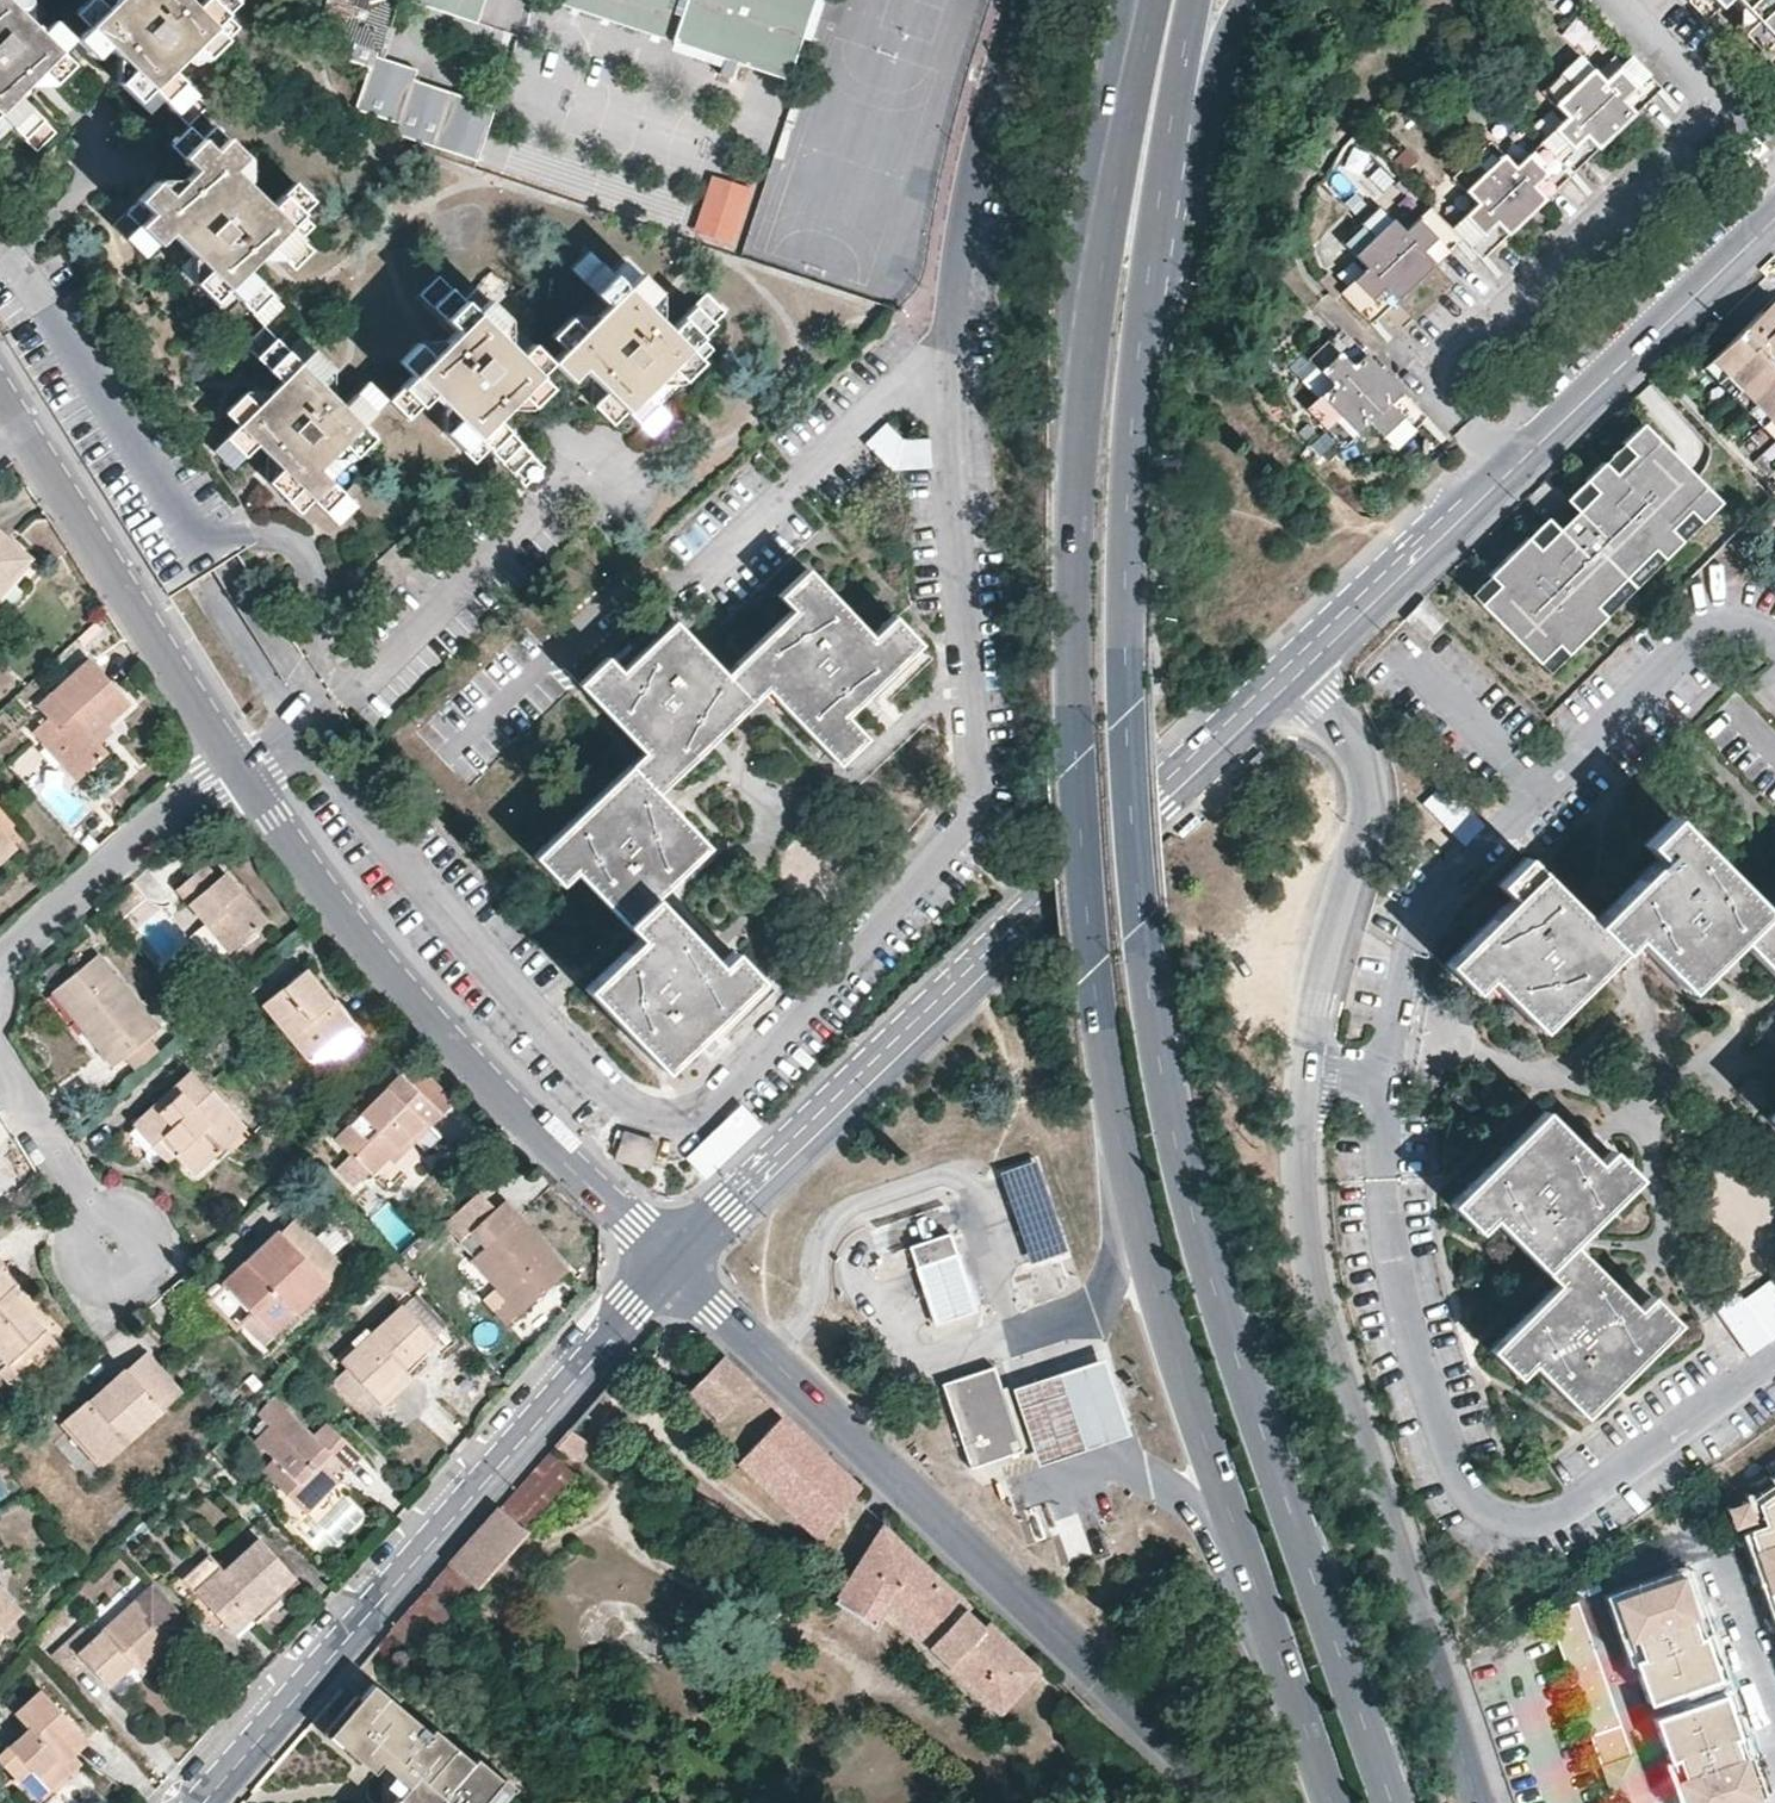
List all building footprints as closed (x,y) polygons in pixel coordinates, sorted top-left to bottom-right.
[(77,39),(57,21),(43,34),(20,10),(30,0),(0,0),(0,138),(13,126),(37,150),(56,132),(19,96),(45,71),(58,83),(76,65),(64,53),(77,39)] [(190,127),(208,109),(171,71),(195,47),(206,59),(240,25),(228,14),(242,0),(205,0),(196,9),(188,0),(116,0),(108,8),(100,0),(92,0),(77,15),(89,27),(77,39),(96,58),(109,45),(133,71),(121,83),(151,113),(164,101),(190,127)] [(476,161),(494,107),(414,81),(417,70),(377,57),(380,49),(396,0),(335,0),(324,32),(355,42),(349,60),(370,67),(357,109),(397,122),(394,134),(476,161)] [(476,21),(483,0),(408,0),(476,21)] [(514,30),(522,0),(495,0),(494,6),(484,3),(479,20),(514,30)] [(813,0),(549,0),(549,1),(787,79),(813,0)] [(1706,19),(1726,0),(1688,0),(1706,19)] [(1755,21),(1742,34),(1773,65),(1774,63),(1774,0),(1734,0),(1755,21)] [(1579,55),(1560,73),(1616,130),(1661,87),(1630,56),(1605,80),(1579,55)] [(1567,118),(1540,142),(1570,173),(1616,130),(1560,73),(1541,91),(1567,118)] [(238,302),(263,327),(282,306),(245,269),(268,245),(294,271),(314,251),(300,239),(314,226),(300,213),(312,201),(294,182),(270,207),(232,170),(245,157),(214,125),(201,138),(190,127),(171,146),(195,170),(170,195),(157,182),(114,225),(146,256),(170,231),(208,270),(195,283),(225,315),(238,302)] [(1489,141),(1470,160),(1525,216),(1570,173),(1540,142),(1515,167),(1489,141)] [(1525,216),(1470,160),(1452,177),(1477,203),(1451,227),(1460,237),(1481,258),(1525,216)] [(752,188),(711,174),(692,232),(734,245),(752,188)] [(1422,214),(1406,197),(1387,214),(1404,232),(1422,214)] [(1379,206),(1360,224),(1415,280),(1460,237),(1451,227),(1430,207),(1422,214),(1404,232),(1387,214),(1379,206)] [(1415,280),(1360,224),(1341,242),(1366,267),(1339,294),(1340,294),(1370,325),(1415,280)] [(563,350),(551,361),(570,381),(582,369),(607,394),(595,405),(613,425),(626,412),(650,436),(669,417),(644,394),(670,368),(683,381),(715,350),(700,336),(723,313),(706,296),(670,331),(644,306),(658,292),(626,262),(613,274),(588,249),(569,268),(607,306),(582,331),(569,318),(550,338),(563,350)] [(1344,289),(1329,272),(1320,281),(1336,298),(1340,294),(1339,294),(1344,289)] [(538,375),(551,361),(532,343),(518,356),(494,332),(508,318),(477,286),(463,300),(441,277),(422,295),(458,331),(432,356),(420,343),(401,363),(414,375),(389,400),(407,419),(432,394),(458,418),(445,432),(476,462),(489,449),(525,485),(545,465),(496,417),(520,393),(532,405),(550,386),(538,375)] [(1709,361),(1774,429),(1774,327),(1760,312),(1709,361)] [(364,425),(389,400),(368,381),(343,406),(319,383),(333,369),(301,336),(286,351),(263,327),(244,346),(281,382),(256,406),(244,394),(226,413),(239,425),(214,450),(233,469),(257,444),(281,468),(268,481),(299,512),(312,499),(337,523),(356,505),(320,469),(345,443),(357,455),(375,436),(364,425)] [(1307,409),(1325,427),(1382,373),(1339,329),(1307,359),(1332,385),(1307,409)] [(1421,421),(1425,417),(1382,373),(1325,427),(1344,446),(1369,422),(1400,454),(1415,440),(1427,453),(1440,440),(1421,421)] [(1498,585),(1479,604),(1538,663),(1556,644),(1567,654),(1606,615),(1596,605),(1653,549),(1663,559),(1681,541),(1670,530),(1688,511),(1700,522),(1720,503),(1641,424),(1621,444),(1633,455),(1614,474),(1603,462),(1585,480),(1596,491),(1539,548),(1528,537),(1488,576),(1498,585)] [(930,437),(896,438),(895,430),(873,431),(874,466),(931,464),(930,437)] [(1621,444),(1603,462),(1614,474),(1633,455),(1621,444)] [(1596,491),(1585,480),(1565,499),(1569,503),(1559,513),(1550,522),(1546,518),(1528,537),(1539,548),(1596,491)] [(1670,530),(1681,541),(1700,522),(1688,511),(1670,530)] [(30,560),(0,533),(0,594),(30,560)] [(374,566),(393,585),(417,562),(399,543),(374,566)] [(1596,605),(1606,615),(1663,559),(1653,549),(1596,605)] [(586,988),(663,1069),(759,979),(733,952),(718,965),(654,897),(707,846),(657,793),(766,687),(837,761),(864,737),(843,715),(918,643),(892,616),(871,636),(807,569),(779,595),(792,609),(725,674),(674,621),(620,672),(607,657),(580,684),(643,751),(535,854),(560,882),(574,869),(639,937),(586,988)] [(1470,594),(1479,604),(1498,585),(1488,576),(1470,594)] [(1556,644),(1538,663),(1548,673),(1567,654),(1556,644)] [(30,733),(40,744),(51,734),(86,772),(108,752),(100,743),(93,735),(107,723),(128,703),(105,677),(88,659),(36,706),(47,718),(30,733)] [(93,735),(100,743),(114,731),(107,723),(93,735)] [(51,734),(40,744),(75,782),(86,772),(51,734)] [(1262,755),(1257,751),(1243,766),(1248,770),(1262,755)] [(1466,842),(1480,827),(1438,789),(1424,804),(1466,842)] [(1445,963),(1471,990),(1484,977),(1538,1030),(1631,938),(1682,989),(1735,937),(1774,978),(1774,922),(1669,817),(1641,844),(1655,857),(1590,923),(1523,857),(1497,884),(1510,897),(1445,963)] [(16,848),(0,831),(0,863),(16,848)] [(175,887),(208,922),(232,948),(265,917),(241,888),(224,869),(216,876),(204,861),(175,887)] [(232,948),(208,922),(194,934),(218,961),(232,948)] [(81,966),(60,983),(92,1022),(84,1028),(113,1064),(124,1054),(135,1069),(161,1049),(148,1033),(159,1025),(98,952),(81,966)] [(304,967),(262,1003),(323,1074),(365,1039),(340,1009),(304,967)] [(92,1022),(60,983),(52,990),(84,1028),(92,1022)] [(388,1061),(401,1073),(436,1107),(450,1094),(402,1047),(388,1061)] [(132,1123),(151,1144),(163,1132),(179,1150),(178,1151),(195,1171),(245,1126),(189,1068),(132,1123)] [(436,1107),(401,1073),(335,1137),(350,1153),(336,1166),(354,1184),(368,1170),(371,1172),(423,1120),(429,1125),(435,1119),(441,1113),(436,1107)] [(743,1106),(687,1158),(706,1179),(762,1126),(743,1106)] [(1542,1110),(1449,1203),(1476,1231),(1490,1216),(1555,1281),(1489,1348),(1516,1376),(1530,1362),(1581,1414),(1675,1322),(1648,1294),(1633,1308),(1569,1242),(1635,1176),(1607,1148),(1594,1161),(1542,1110)] [(163,1132),(151,1144),(159,1152),(167,1160),(178,1151),(179,1150),(163,1132)] [(624,1132),(616,1157),(647,1168),(656,1142),(624,1132)] [(1037,1161),(1000,1174),(1032,1264),(1069,1251),(1037,1161)] [(458,1239),(499,1284),(521,1310),(546,1287),(566,1270),(503,1199),(458,1239)] [(223,1283),(249,1309),(272,1334),(345,1264),(335,1254),(319,1236),(297,1213),(237,1269),(223,1283)] [(332,1224),(319,1236),(335,1254),(349,1241),(332,1224)] [(953,1235),(907,1250),(932,1325),(977,1311),(953,1235)] [(14,1386),(61,1343),(9,1288),(13,1284),(1,1271),(0,1269),(0,1371),(14,1386)] [(1719,1306),(1745,1353),(1774,1337),(1774,1275),(1719,1306)] [(521,1310),(499,1284),(487,1294),(511,1319),(521,1310)] [(416,1294),(404,1306),(433,1337),(445,1326),(416,1294)] [(339,1359),(346,1366),(373,1397),(380,1403),(399,1385),(410,1375),(402,1367),(433,1337),(404,1306),(401,1302),(339,1359)] [(272,1334),(249,1309),(239,1318),(262,1343),(272,1334)] [(85,1397),(64,1417),(103,1460),(181,1389),(146,1351),(137,1360),(128,1368),(124,1365),(88,1400),(85,1397)] [(744,1376),(721,1354),(705,1372),(687,1391),(717,1419),(717,1422),(747,1450),(738,1460),(821,1540),(859,1487),(744,1376)] [(1133,1434),(1107,1357),(1061,1372),(1014,1388),(1040,1465),(1085,1450),(1133,1434)] [(373,1397),(346,1366),(330,1382),(357,1411),(373,1397)] [(995,1369),(944,1385),(972,1468),(1023,1453),(995,1369)] [(609,1380),(555,1443),(570,1457),(581,1456),(631,1398),(609,1380)] [(255,1439),(272,1456),(288,1471),(276,1483),(304,1510),(336,1477),(320,1462),(325,1456),(330,1451),(347,1466),(361,1452),(327,1420),(315,1433),(286,1406),(255,1439)] [(575,1473),(549,1449),(498,1506),(524,1528),(575,1473)] [(288,1471),(272,1456),(260,1468),(276,1483),(288,1471)] [(693,1489),(681,1508),(712,1527),(723,1508),(693,1489)] [(1753,1502),(1759,1523),(1745,1528),(1766,1590),(1774,1586),(1774,1489),(1753,1502)] [(1740,1499),(1723,1506),(1729,1525),(1748,1519),(1740,1499)] [(524,1528),(498,1506),(492,1513),(448,1563),(474,1585),(477,1588),(527,1532),(524,1528)] [(905,1548),(881,1524),(834,1598),(875,1623),(885,1604),(998,1711),(1038,1668),(986,1621),(982,1625),(962,1607),(966,1604),(927,1567),(905,1548)] [(220,1563),(192,1588),(233,1631),(241,1623),(295,1574),(258,1535),(223,1567),(220,1563)] [(181,1575),(192,1588),(220,1563),(208,1550),(181,1575)] [(448,1563),(389,1631),(415,1654),(474,1585),(448,1563)] [(1610,1596),(1624,1639),(1645,1631),(1652,1650),(1630,1658),(1645,1699),(1668,1691),(1692,1683),(1718,1674),(1703,1633),(1697,1635),(1690,1614),(1696,1612),(1682,1572),(1610,1596)] [(90,1616),(51,1654),(68,1673),(84,1658),(108,1684),(121,1671),(132,1661),(140,1671),(189,1625),(151,1584),(102,1630),(90,1616)] [(1766,1590),(1772,1610),(1774,1609),(1774,1586),(1766,1590)] [(22,1608),(0,1587),(0,1630),(22,1608)] [(1544,1609),(1611,1802),(1645,1802),(1575,1599),(1544,1609)] [(1645,1631),(1624,1639),(1630,1658),(1652,1650),(1645,1631)] [(324,1730),(372,1772),(380,1763),(393,1774),(394,1787),(395,1799),(391,1802),(501,1802),(513,1789),(475,1756),(471,1761),(432,1727),(428,1731),(372,1682),(354,1703),(350,1699),(324,1730)] [(1692,1683),(1668,1691),(1674,1709),(1699,1700),(1692,1683)] [(0,1751),(0,1760),(12,1773),(25,1762),(49,1788),(70,1768),(63,1760),(73,1751),(87,1738),(40,1687),(14,1711),(27,1725),(0,1751)] [(1699,1700),(1674,1709),(1650,1717),(1665,1760),(1687,1753),(1694,1771),(1671,1778),(1680,1802),(1741,1802),(1760,1797),(1745,1754),(1740,1756),(1733,1737),(1738,1735),(1724,1692),(1699,1700)] [(1687,1753),(1665,1760),(1671,1778),(1694,1771),(1687,1753)]
